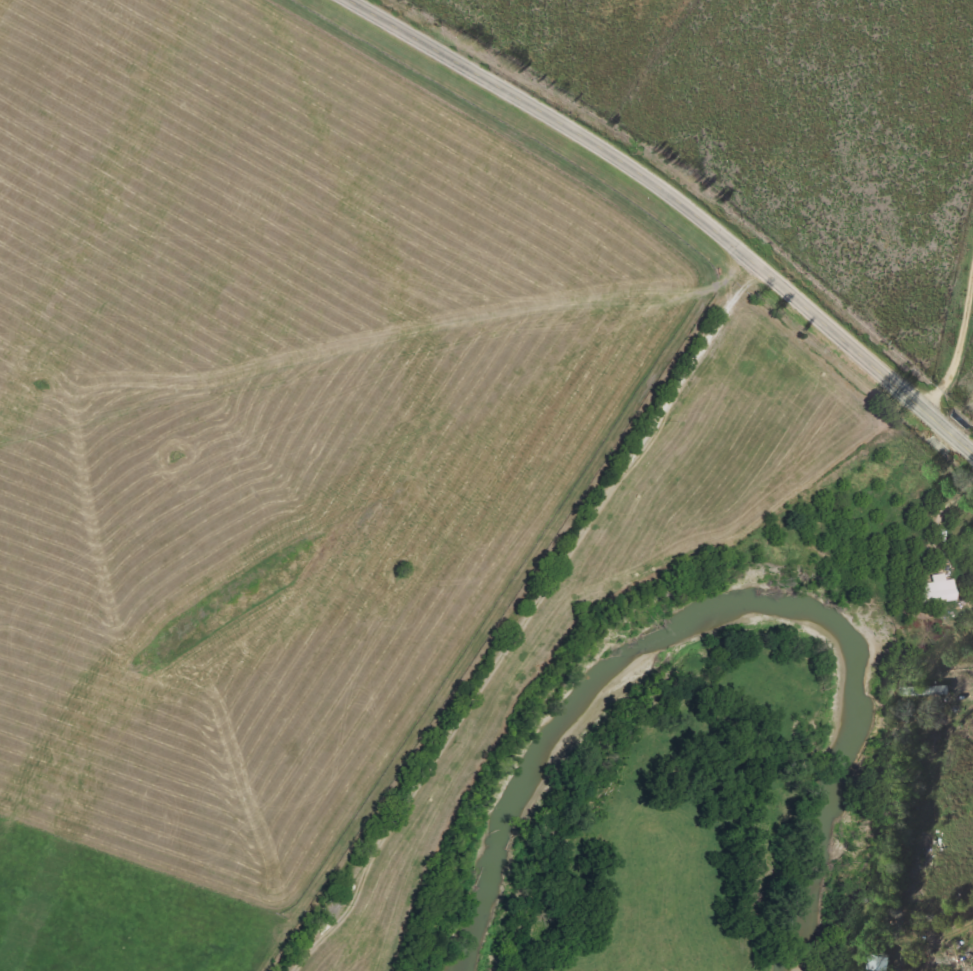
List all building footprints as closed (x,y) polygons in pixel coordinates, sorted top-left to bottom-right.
[(922,582),(923,592),(917,592),(918,601),(955,598),(953,578),(944,579),(944,573),(931,574),(932,581),(922,582)]
